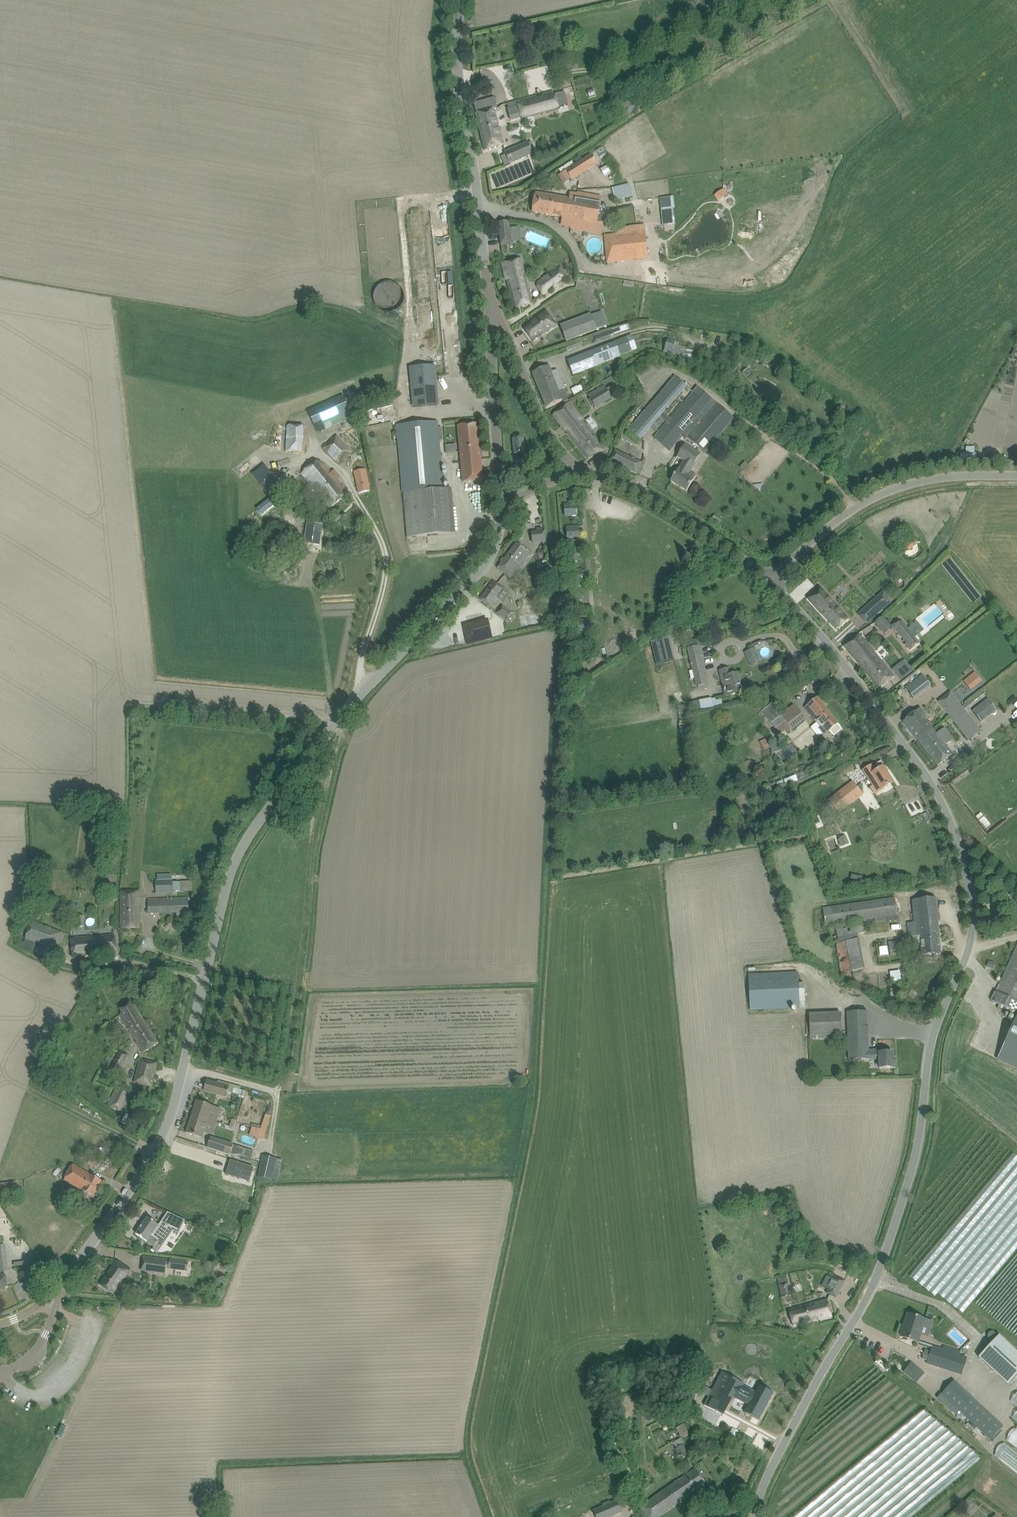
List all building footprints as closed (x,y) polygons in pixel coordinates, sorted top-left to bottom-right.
[(536,95),(517,100),(518,104),(522,118),(522,119),(558,110),(558,108),(559,108),(559,107),(568,104),(565,92),(554,94),(553,91),(542,94),(542,96),(536,98),(536,95)] [(476,114),(485,151),(504,145),(494,110),(496,109),(493,98),(474,103),(477,114),(476,114)] [(632,103),(622,110),(626,115),(636,109),(632,103)] [(501,156),(505,166),(533,154),(528,141),(505,152),(506,154),(501,156)] [(565,170),(571,180),(597,164),(590,154),(565,170)] [(612,188),(615,201),(632,197),(629,184),(612,188)] [(714,195),(718,200),(727,194),(723,188),(714,195)] [(646,191),(638,191),(638,199),(646,198),(646,191)] [(569,200),(545,195),(536,193),(532,212),(603,225),(606,206),(577,201),(578,195),(570,193),(569,200)] [(673,209),(674,209),(673,196),(668,197),(660,197),(661,210),(673,209)] [(499,223),(501,246),(512,245),(510,222),(499,223)] [(643,232),(610,234),(612,249),(644,246),(643,232)] [(502,264),(508,286),(514,309),(533,303),(529,291),(527,291),(518,260),(502,264)] [(550,290),(549,289),(567,274),(560,265),(538,280),(537,287),(543,295),(550,290)] [(374,288),(383,314),(406,306),(397,280),(374,288)] [(556,325),(546,311),(534,321),(534,322),(524,329),(533,341),(556,325)] [(596,329),(591,315),(569,324),(574,338),(596,329)] [(615,341),(567,360),(573,375),(620,357),(620,356),(632,351),(627,337),(615,341)] [(666,342),(664,352),(683,357),(686,348),(666,342)] [(438,405),(434,365),(410,367),(414,407),(438,405)] [(532,373),(537,384),(554,377),(549,366),(532,373)] [(746,369),(742,373),(746,377),(751,373),(746,369)] [(687,437),(704,452),(734,418),(712,399),(712,398),(698,386),(670,418),(663,413),(687,386),(675,376),(628,429),(640,439),(660,416),(666,422),(653,437),(669,451),(682,436),(685,439),(687,437)] [(554,377),(537,384),(547,408),(563,400),(564,402),(570,400),(563,383),(557,385),(554,377)] [(601,382),(586,391),(586,392),(588,396),(595,407),(611,398),(604,387),(602,382),(601,382)] [(308,411),(315,427),(318,432),(326,429),(323,423),(350,412),(343,396),(308,411)] [(604,449),(582,420),(569,403),(553,415),(562,427),(588,459),(597,454),(604,449)] [(398,431),(407,537),(453,533),(450,489),(443,490),(438,427),(437,422),(398,425),(398,431)] [(483,480),(478,424),(458,426),(463,482),(483,480)] [(305,451),(306,427),(303,426),(292,426),(286,425),(285,451),(302,452),(302,451),(305,451)] [(513,439),(514,454),(525,453),(523,438),(520,435),(516,436),(513,439)] [(323,448),(339,464),(352,452),(337,436),(323,448)] [(693,467),(701,454),(685,444),(677,457),(683,461),(693,467)] [(615,450),(609,461),(636,474),(641,462),(615,450)] [(303,480),(306,485),(309,483),(330,508),(348,494),(337,479),(340,476),(334,469),(331,472),(323,462),(316,461),(301,474),(304,479),(303,480)] [(695,477),(696,476),(690,472),(693,467),(683,461),(680,466),(671,481),(687,491),(695,477)] [(264,465),(256,472),(268,487),(264,490),(269,497),(282,487),(271,473),(264,465)] [(365,469),(354,472),(358,493),(369,491),(365,469)] [(578,514),(577,504),(564,505),(565,515),(578,514)] [(323,524),(307,522),(304,543),(320,545),(323,524)] [(576,527),(564,528),(565,538),(577,537),(576,527)] [(545,541),(545,531),(532,532),(533,542),(545,541)] [(900,543),(906,550),(915,542),(909,535),(900,543)] [(516,541),(497,566),(511,577),(530,552),(526,549),(527,548),(516,541)] [(578,549),(566,550),(567,560),(579,559),(578,549)] [(583,581),(582,570),(570,571),(571,582),(583,581)] [(479,599),(487,606),(489,607),(504,588),(493,580),(479,599)] [(858,592),(864,599),(872,591),(866,584),(858,592)] [(848,620),(841,612),(820,589),(808,599),(836,630),(847,620),(848,620)] [(877,601),(868,609),(876,618),(885,610),(877,601)] [(496,613),(505,619),(511,612),(502,605),(496,613)] [(874,623),(884,634),(892,627),(882,616),(874,623)] [(588,630),(587,620),(574,621),(575,632),(588,630)] [(906,643),(904,644),(909,651),(920,642),(902,620),(893,628),(906,643)] [(488,621),(465,626),(468,642),(492,637),(488,621)] [(861,636),(860,637),(858,634),(844,645),(858,663),(879,689),(894,676),(886,666),(861,636)] [(670,636),(650,641),(656,664),(676,659),(670,636)] [(754,648),(744,652),(747,659),(757,655),(754,648)] [(707,683),(700,654),(689,656),(696,686),(698,686),(705,684),(707,683)] [(901,680),(914,669),(904,659),(892,670),(901,680)] [(720,670),(726,696),(742,693),(738,673),(730,675),(729,668),(720,670)] [(963,681),(971,689),(981,681),(974,672),(963,681)] [(905,688),(903,690),(909,698),(911,696),(913,699),(931,686),(922,675),(905,688)] [(889,680),(880,688),(885,693),(894,686),(889,680)] [(939,702),(950,716),(961,707),(950,693),(939,702)] [(710,698),(700,701),(701,708),(711,705),(710,698)] [(817,698),(805,708),(812,717),(820,727),(819,729),(824,735),(829,731),(834,736),(842,730),(840,727),(825,707),(817,698)] [(973,712),(981,722),(996,710),(988,700),(973,712)] [(761,711),(779,734),(784,730),(786,733),(791,729),(792,729),(805,719),(793,704),(780,714),(771,703),(761,711)] [(976,726),(961,707),(950,716),(965,735),(976,726)] [(903,722),(918,741),(933,729),(923,717),(925,715),(920,708),(903,722)] [(679,721),(679,731),(691,731),(691,720),(679,721)] [(933,729),(918,741),(938,766),(953,754),(946,745),(952,740),(948,735),(949,734),(944,728),(937,734),(933,729)] [(782,746),(785,744),(783,739),(773,743),(773,742),(769,744),(767,739),(760,742),(763,751),(774,746),(776,752),(783,749),(782,746)] [(817,747),(819,756),(825,754),(823,745),(817,747)] [(867,778),(873,786),(877,783),(881,790),(893,782),(883,767),(871,774),(871,775),(867,778)] [(834,797),(843,810),(862,795),(853,782),(834,797)] [(779,785),(780,794),(792,792),(791,783),(779,785)] [(846,837),(839,839),(842,846),(848,844),(846,837)] [(173,893),(173,891),(185,891),(184,881),(173,882),(173,880),(171,880),(171,875),(166,874),(166,880),(156,880),(156,893),(173,893)] [(140,929),(138,891),(121,892),(120,930),(140,929)] [(895,898),(824,909),(826,926),(854,922),(862,921),(875,919),(897,915),(895,898)] [(908,923),(909,937),(920,936),(922,956),(941,954),(936,898),(912,900),(914,923),(908,923)] [(148,901),(148,913),(189,911),(188,899),(148,901)] [(25,938),(51,949),(52,945),(60,948),(64,934),(33,920),(25,938)] [(857,934),(865,932),(863,924),(835,930),(844,979),(865,975),(857,934)] [(71,938),(73,957),(106,953),(116,952),(115,935),(105,936),(71,938)] [(887,937),(890,956),(902,953),(899,935),(887,937)] [(991,1001),(999,1005),(998,1009),(1016,1017),(998,1059),(1016,1067),(1016,946),(996,992),(991,1001)] [(891,979),(901,979),(900,970),(891,971),(891,979)] [(749,975),(750,1010),(805,1008),(804,990),(799,990),(798,973),(749,975)] [(119,1015),(139,1044),(144,1053),(158,1044),(134,1005),(119,1015)] [(849,1060),(869,1059),(879,1059),(880,1069),(896,1068),(896,1060),(893,1060),(892,1053),(888,1053),(888,1050),(879,1050),(879,1053),(869,1053),(869,1052),(867,1012),(847,1012),(849,1060)] [(821,1015),(809,1015),(810,1035),(810,1040),(816,1039),(827,1039),(827,1035),(842,1034),(841,1014),(821,1015)] [(109,1074),(116,1077),(127,1055),(120,1051),(109,1074)] [(134,1082),(142,1084),(152,1087),(158,1064),(140,1059),(134,1082)] [(204,1091),(227,1097),(230,1087),(207,1081),(204,1091)] [(107,1104),(111,1106),(110,1107),(120,1112),(130,1091),(120,1086),(119,1088),(116,1086),(107,1104)] [(186,1133),(196,1136),(202,1138),(205,1131),(211,1133),(215,1121),(208,1119),(212,1106),(197,1101),(186,1133)] [(130,1115),(128,1120),(138,1125),(144,1111),(139,1108),(135,1117),(130,1115)] [(253,1128),(253,1136),(261,1137),(261,1128),(253,1128)] [(235,1156),(234,1160),(239,1162),(240,1158),(250,1161),(253,1151),(211,1138),(207,1147),(235,1156)] [(88,1164),(96,1168),(100,1160),(91,1156),(88,1164)] [(263,1156),(258,1177),(272,1180),(277,1159),(263,1156)] [(230,1160),(226,1175),(249,1182),(254,1168),(230,1160)] [(64,1180),(82,1190),(82,1191),(93,1197),(102,1182),(91,1175),(91,1176),(73,1165),(64,1180)] [(16,1195),(15,1181),(0,1183),(0,1197),(16,1195)] [(147,1218),(136,1234),(144,1240),(154,1247),(159,1240),(164,1244),(173,1230),(179,1232),(185,1220),(168,1212),(159,1225),(155,1223),(147,1218)] [(215,1242),(222,1246),(225,1242),(217,1238),(215,1242)] [(167,1261),(166,1267),(187,1270),(188,1260),(171,1257),(170,1262),(167,1261)] [(154,1272),(165,1273),(166,1267),(167,1261),(167,1260),(155,1258),(154,1272)] [(100,1285),(113,1294),(130,1270),(117,1261),(100,1285)] [(789,1282),(778,1285),(781,1297),(792,1295),(789,1282)] [(829,1286),(825,1292),(827,1293),(836,1298),(839,1292),(829,1286)] [(789,1309),(793,1326),(818,1319),(818,1321),(832,1317),(827,1299),(789,1309)] [(901,1337),(911,1340),(917,1342),(922,1328),(930,1330),(932,1322),(908,1314),(901,1337)] [(999,1336),(979,1358),(1008,1385),(1016,1375),(1016,1352),(999,1336)] [(928,1360),(927,1363),(962,1373),(968,1356),(960,1354),(961,1352),(943,1346),(943,1349),(932,1346),(930,1352),(925,1350),(923,1358),(928,1360)] [(877,1359),(875,1363),(884,1370),(887,1367),(878,1359),(877,1359)] [(911,1363),(904,1373),(907,1375),(915,1366),(911,1363)] [(712,1402),(709,1407),(724,1415),(738,1388),(719,1378),(707,1399),(712,1402)] [(954,1380),(937,1399),(955,1415),(971,1397),(954,1380)] [(745,1412),(759,1420),(773,1393),(759,1386),(745,1412)] [(686,1446),(682,1438),(689,1434),(683,1424),(675,1428),(681,1438),(673,1443),(676,1449),(675,1450),(681,1460),(689,1456),(684,1447),(686,1446)] [(1016,1449),(1016,1428),(1016,1427),(1006,1441),(1016,1449)] [(738,1432),(733,1429),(730,1434),(735,1437),(738,1432)] [(1016,1475),(1016,1454),(1002,1444),(992,1458),(1016,1475)] [(644,1514),(647,1516),(658,1516),(707,1484),(696,1468),(678,1480),(640,1508),(644,1514)] [(595,1516),(612,1516),(621,1513),(616,1500),(593,1511),(595,1516)] [(984,1501),(976,1509),(984,1516),(999,1516),(984,1501)]
